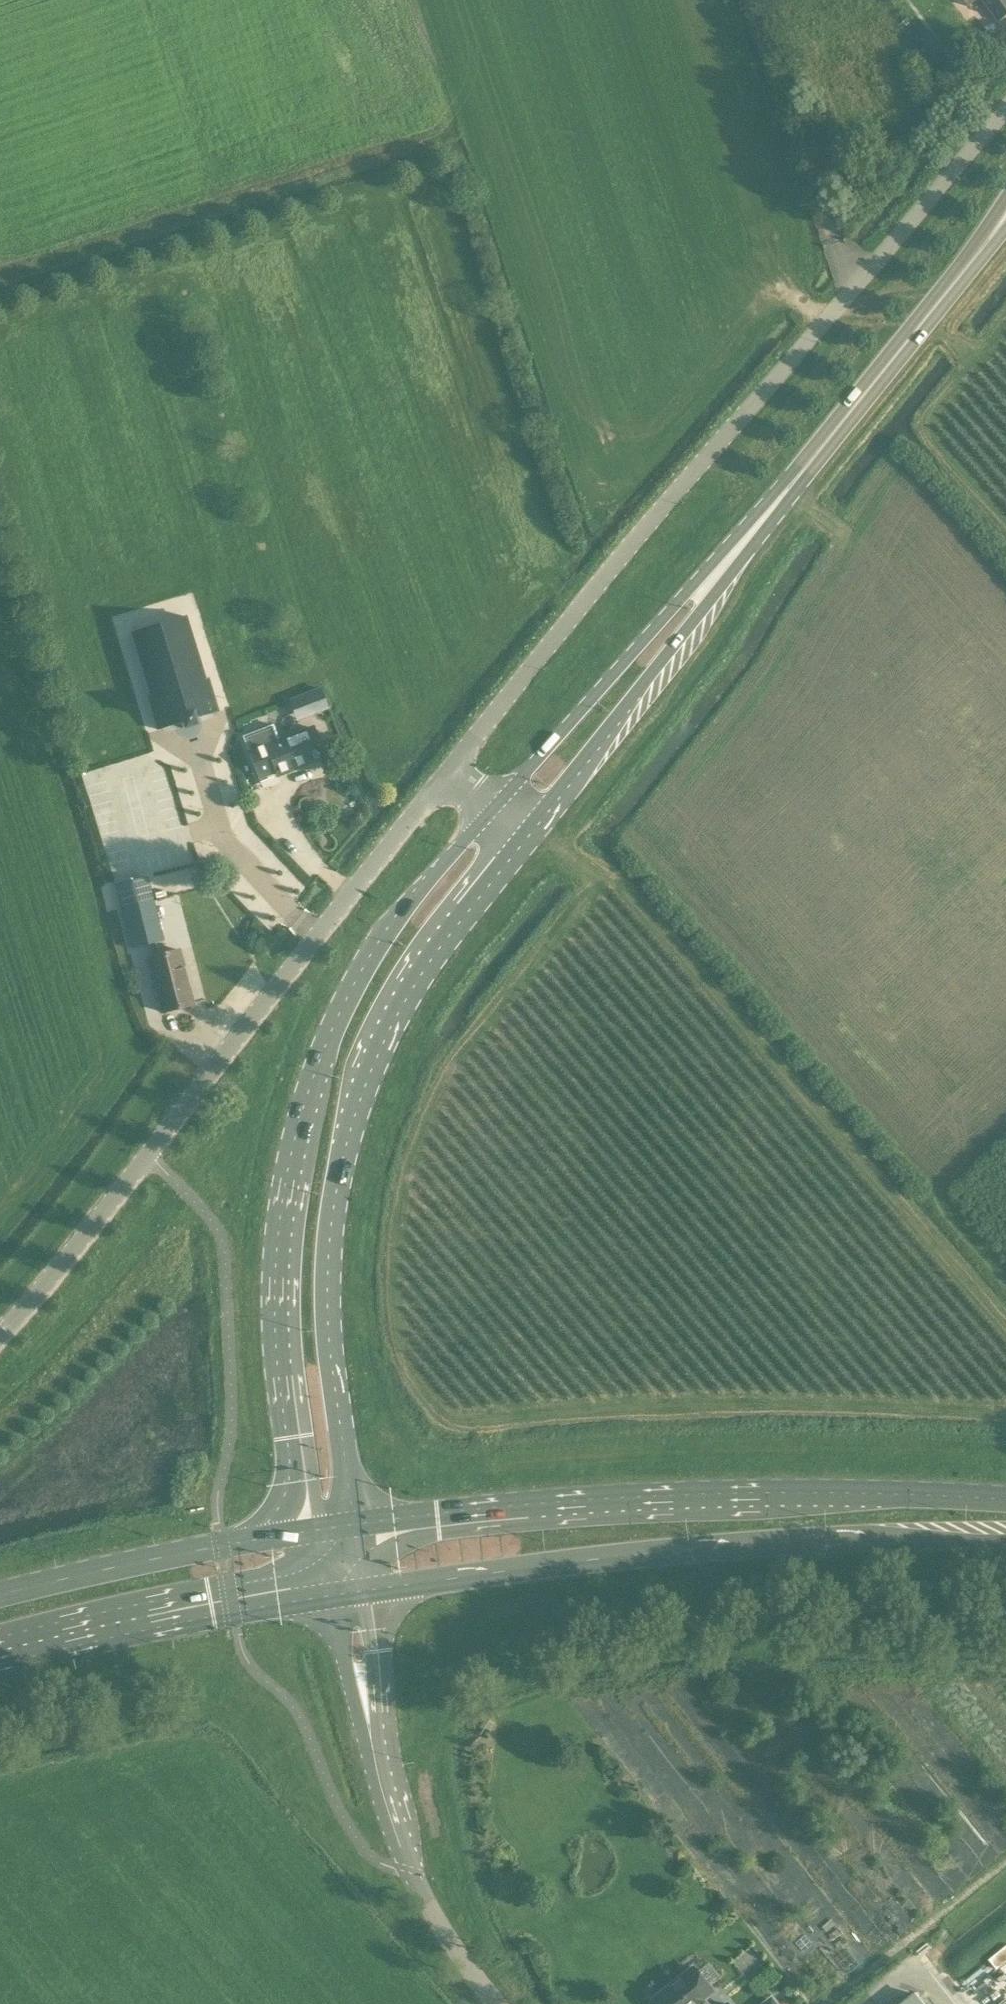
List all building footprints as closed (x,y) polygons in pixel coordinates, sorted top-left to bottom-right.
[(993,20),(1005,10),(1005,0),(978,0),(993,20)] [(185,616),(133,632),(153,696),(150,698),(159,729),(182,723),(183,728),(197,724),(195,719),(218,712),(208,681),(205,682),(185,616)] [(320,688),(288,700),(296,722),(329,710),(320,688)] [(313,728),(280,740),(274,724),(242,736),(248,752),(254,750),(261,767),(274,762),(278,775),(324,757),(313,728)] [(305,880),(249,822),(210,859),(270,922),(278,914),(285,922),(299,909),(288,897),(305,880)] [(121,908),(112,911),(116,925),(124,923),(131,949),(164,940),(148,877),(115,886),(121,908)] [(180,950),(150,958),(164,1011),(194,1004),(180,950)] [(655,1997),(658,2001),(657,2003),(707,2003),(703,1999),(713,1992),(693,1967),(655,1997)] [(913,1994),(900,2003),(921,2003),(913,1994)]
